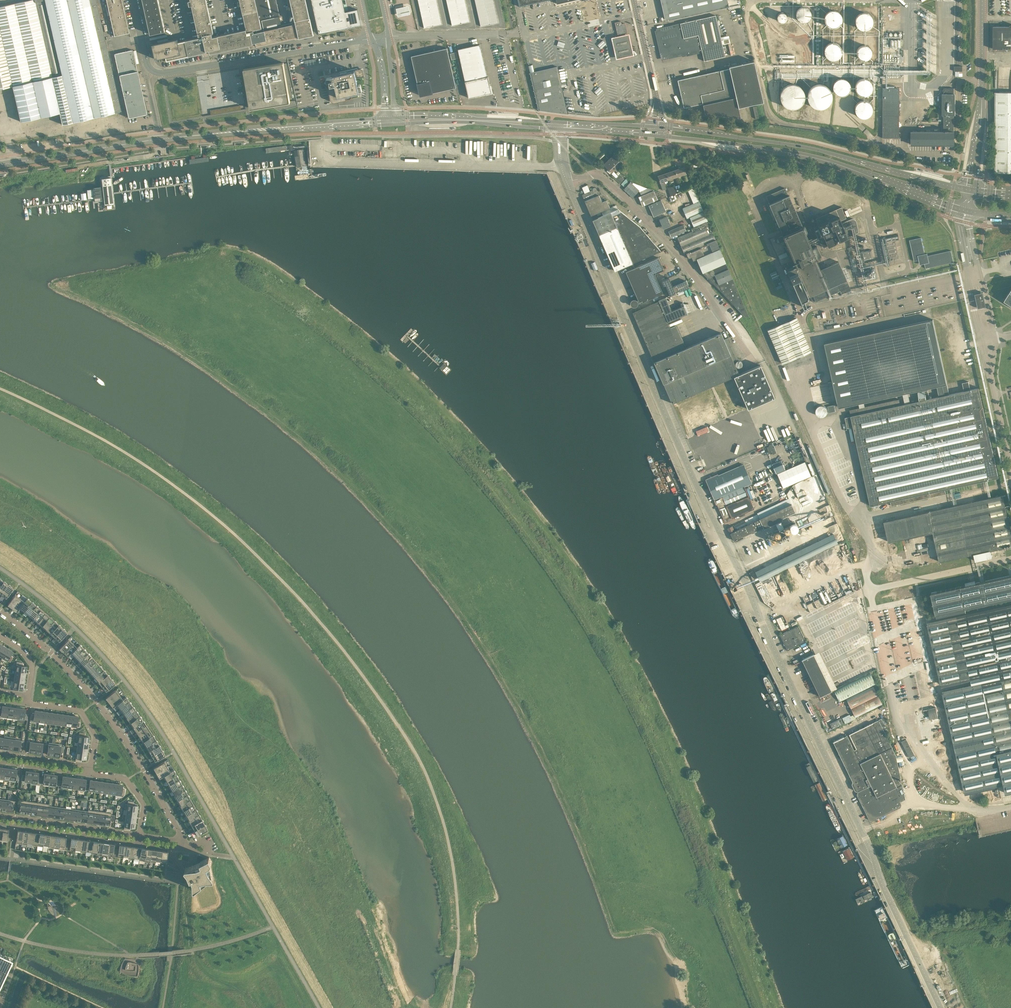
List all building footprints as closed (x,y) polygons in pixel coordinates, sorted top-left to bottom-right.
[(72,122),(50,26),(44,0),(28,0),(14,3),(0,6),(0,89),(12,86),(20,121),(59,113),(61,124),(72,122)] [(50,26),(72,122),(93,117),(114,112),(121,111),(114,81),(96,0),(44,0),(50,26)] [(114,36),(129,33),(121,0),(106,0),(114,36)] [(150,34),(165,31),(158,0),(143,0),(150,34)] [(199,37),(177,42),(177,39),(152,44),(155,59),(166,57),(167,60),(206,52),(206,51),(209,50),(210,53),(253,44),(252,43),(255,43),(256,46),(281,40),(298,36),(299,38),(313,35),(309,18),(306,0),(288,0),(287,0),(289,11),(292,10),(295,24),(293,24),(292,22),(282,25),(280,16),(262,20),(264,31),(262,31),(261,28),(259,19),(279,14),(276,0),(240,0),(242,9),(246,29),(245,30),(215,36),(213,37),(212,33),(213,33),(206,0),(191,0),(188,1),(189,5),(190,5),(190,6),(192,5),(192,7),(199,36),(199,37)] [(319,33),(361,24),(357,9),(345,12),(342,0),(311,0),(319,33)] [(668,20),(699,13),(729,7),(727,0),(664,0),(668,20)] [(410,14),(408,5),(396,8),(398,16),(410,14)] [(807,20),(809,18),(810,16),(810,13),(809,11),(807,9),(805,8),(803,7),(800,8),(798,9),(796,11),(795,13),(795,16),(796,18),(798,20),(800,22),(803,22),(805,22),(807,20)] [(842,19),(842,17),(841,16),(840,15),(840,14),(838,12),(837,12),(834,11),(832,11),(831,12),(829,12),(828,13),(827,15),(826,16),(826,17),(826,19),(826,20),(826,22),(827,23),(828,25),(829,26),(831,27),(832,27),(834,27),(835,27),(837,27),(838,26),(839,25),(840,24),(841,22),(842,21),(842,19)] [(785,19),(786,17),(785,15),(784,14),(783,13),(781,13),(779,14),(778,15),(777,17),(778,19),(779,20),(780,21),(782,21),(784,21),(785,19)] [(870,26),(871,23),(872,21),(871,18),(870,16),(868,14),(865,13),(862,13),(860,14),(858,16),(856,18),(856,21),(856,24),(858,26),(860,28),(862,29),(865,29),(868,28),(870,26)] [(621,21),(615,22),(616,28),(617,28),(618,34),(627,32),(625,24),(622,24),(621,21)] [(993,49),(995,49),(1010,49),(1010,26),(1010,25),(1008,26),(993,26),(993,49)] [(632,56),(628,35),(611,39),(615,59),(632,56)] [(837,58),(839,56),(840,54),(840,51),(840,48),(838,46),(836,44),(833,44),(830,44),(828,45),(826,47),(824,49),(824,52),(825,55),(826,57),(829,59),(831,60),(834,59),(837,58)] [(469,98),(491,93),(489,82),(488,77),(487,77),(480,45),(458,49),(469,98)] [(866,59),(869,57),(870,55),(870,52),(870,50),(868,48),(866,46),(863,46),(860,47),(858,48),(857,51),(857,53),(857,56),(859,58),(861,59),(864,60),(866,59)] [(447,48),(424,53),(423,53),(428,76),(452,71),(447,48)] [(132,50),(114,54),(128,118),(146,114),(132,50)] [(453,75),(452,71),(428,76),(423,53),(424,53),(411,56),(420,95),(456,87),(453,75)] [(738,108),(763,102),(754,61),(729,66),(730,68),(678,80),(684,108),(703,103),(705,114),(740,118),(738,108)] [(250,108),(255,107),(290,102),(283,62),(244,69),(250,108)] [(557,66),(530,73),(538,110),(568,114),(557,66)] [(327,83),(330,98),(330,99),(330,100),(331,100),(331,101),(332,102),(333,102),(334,103),(335,103),(346,100),(349,99),(350,99),(351,98),(352,97),(352,96),(352,94),(352,93),(359,92),(358,91),(362,90),(361,85),(360,84),(359,84),(357,84),(354,71),(354,70),(333,75),(333,76),(327,77),(327,78),(326,78),(326,79),(327,83)] [(856,84),(855,86),(856,89),(857,91),(860,93),(862,94),(865,94),(867,93),(870,91),(871,89),(871,86),(871,83),(869,81),(867,79),(864,78),(862,79),(859,80),(857,81),(856,84)] [(848,90),(849,88),(849,85),(848,83),(846,81),(844,79),(841,79),(838,80),(836,81),(834,83),(834,86),(834,89),(835,91),(837,93),(839,94),(842,95),(845,94),(847,93),(848,90)] [(797,106),(800,105),(802,102),(803,99),(804,96),(803,93),(801,90),(799,87),(796,86),(793,85),(790,85),(787,86),(784,88),(782,91),(781,94),(781,97),(781,100),(783,103),(785,105),(788,107),(791,108),(794,107),(797,106)] [(828,104),(830,102),(831,98),(831,95),(831,92),(829,89),(827,87),(824,85),(820,85),(817,85),(814,86),(811,88),(809,91),(808,94),(808,97),(809,101),(811,103),(813,106),(816,107),(819,108),(823,108),(826,106),(828,104)] [(882,116),(882,138),(899,138),(899,116),(899,88),(882,88),(882,116)] [(943,132),(954,132),(954,94),(954,88),(944,88),(942,90),(944,91),(944,94),(943,132)] [(995,92),(995,142),(995,172),(1007,172),(1010,173),(1010,92),(995,92)] [(870,113),(871,111),(871,108),(870,106),(869,103),(866,102),(864,101),(861,102),(859,103),(857,105),(856,108),(856,110),(857,113),(858,115),(861,116),(863,117),(866,117),(868,115),(870,113)] [(954,132),(943,132),(912,131),(912,139),(912,144),(954,145),(954,132)] [(303,149),(294,151),(296,168),(296,167),(306,166),(303,149)] [(616,167),(616,168),(622,162),(614,154),(610,158),(613,161),(612,163),(613,164),(614,164),(617,167),(616,167)] [(611,172),(616,168),(616,167),(617,167),(614,164),(613,164),(612,163),(613,161),(610,158),(604,164),(611,172)] [(684,167),(675,170),(678,176),(684,174),(684,177),(686,181),(688,180),(687,176),(686,174),(684,167)] [(677,177),(678,176),(675,170),(667,173),(669,179),(675,177),(677,184),(679,183),(677,177)] [(615,179),(620,183),(624,179),(622,177),(624,175),(621,173),(615,179)] [(663,181),(669,179),(667,173),(658,176),(663,190),(666,189),(663,181)] [(110,178),(101,179),(104,205),(113,204),(110,178)] [(626,178),(621,184),(624,187),(630,181),(626,178)] [(630,182),(625,188),(624,189),(633,197),(639,190),(640,192),(648,188),(633,183),(632,184),(630,182)] [(585,194),(582,195),(585,201),(587,205),(588,209),(591,216),(601,211),(610,208),(606,200),(602,202),(599,195),(596,196),(598,195),(595,187),(592,189),(593,190),(590,191),(587,185),(585,186),(582,187),(583,191),(585,194)] [(772,193),(766,196),(769,204),(783,235),(782,235),(779,237),(781,242),(785,241),(787,245),(783,247),(785,252),(789,250),(796,266),(787,269),(803,307),(806,305),(803,299),(810,297),(812,302),(815,301),(831,295),(840,291),(841,294),(851,290),(847,281),(839,261),(820,269),(816,258),(820,256),(816,247),(812,248),(811,245),(809,241),(803,226),(789,195),(788,196),(785,187),(772,193)] [(641,196),(639,197),(643,206),(648,203),(649,205),(661,200),(667,197),(666,195),(655,191),(654,191),(641,196)] [(649,205),(648,205),(651,211),(653,217),(657,215),(666,211),(663,205),(661,200),(649,205)] [(693,203),(683,208),(687,218),(689,217),(694,227),(706,222),(708,221),(704,212),(703,210),(700,203),(699,201),(693,203)] [(610,208),(601,211),(603,215),(611,212),(618,209),(616,205),(610,208)] [(817,237),(809,241),(811,245),(819,241),(820,243),(823,247),(827,245),(848,237),(858,232),(856,221),(856,220),(855,220),(855,219),(854,219),(853,219),(852,219),(851,219),(850,219),(842,223),(840,220),(846,218),(841,207),(816,218),(819,225),(813,227),(817,237)] [(597,218),(592,220),(598,232),(599,235),(617,227),(632,263),(660,251),(640,227),(618,209),(611,212),(603,215),(597,218)] [(671,225),(669,221),(667,216),(659,219),(663,228),(671,225)] [(702,245),(716,239),(713,233),(711,228),(707,230),(706,227),(708,226),(708,224),(708,223),(706,222),(694,227),(691,228),(692,231),(677,237),(684,253),(702,245)] [(671,237),(680,233),(686,230),(683,225),(669,231),(671,237)] [(617,227),(599,235),(615,271),(632,263),(617,227)] [(921,237),(909,240),(914,261),(919,260),(919,262),(922,264),(924,264),(925,268),(953,262),(951,250),(927,255),(927,253),(925,254),(921,237)] [(697,259),(703,272),(725,262),(720,248),(716,239),(702,245),(703,247),(690,252),(690,251),(686,253),(688,258),(692,257),(693,260),(697,259)] [(626,271),(638,300),(636,301),(635,300),(634,300),(633,300),(632,301),(631,302),(631,303),(631,304),(632,305),(633,306),(634,306),(635,306),(636,305),(637,304),(637,303),(639,303),(663,293),(654,274),(664,270),(658,257),(626,271)] [(732,278),(725,262),(703,272),(703,273),(708,278),(744,316),(749,317),(732,278)] [(669,278),(661,281),(668,296),(670,295),(689,287),(686,281),(673,287),(669,278)] [(983,292),(975,294),(978,308),(986,306),(983,292)] [(633,313),(644,339),(662,379),(663,384),(672,403),(734,376),(739,374),(733,362),(724,339),(721,333),(686,348),(676,325),(670,327),(668,322),(688,313),(683,302),(680,303),(682,306),(671,311),(666,297),(658,300),(659,301),(642,309),(633,313)] [(796,318),(768,330),(782,363),(810,351),(803,334),(796,318)] [(825,343),(834,382),(839,407),(947,384),(933,319),(825,343)] [(738,360),(731,344),(728,337),(724,339),(733,362),(738,360)] [(739,374),(734,376),(748,409),(775,397),(760,365),(739,374)] [(850,410),(851,416),(845,417),(847,428),(854,427),(856,435),(855,435),(871,505),(890,501),(892,505),(946,494),(945,489),(998,477),(978,388),(970,389),(969,381),(962,383),(964,391),(930,398),(928,390),(918,392),(919,401),(900,405),(899,399),(850,410)] [(827,406),(829,413),(836,411),(834,405),(827,406)] [(657,441),(665,459),(669,458),(661,439),(657,441)] [(776,473),(785,469),(781,460),(772,464),(776,473)] [(718,474),(706,479),(714,499),(751,483),(743,464),(718,475),(718,474)] [(714,500),(716,504),(717,504),(723,518),(722,519),(724,523),(734,519),(733,517),(754,509),(745,487),(714,500)] [(988,551),(990,550),(1005,547),(1005,548),(1006,547),(1008,547),(1009,547),(1009,546),(1010,546),(1010,547),(1010,546),(1010,534),(1002,495),(953,506),(955,516),(984,510),(989,535),(984,536),(988,551)] [(734,541),(752,532),(752,534),(755,532),(754,531),(763,527),(764,529),(782,520),(782,518),(795,512),(791,504),(759,519),(756,520),(750,523),(730,533),(734,541)] [(940,562),(974,554),(975,561),(992,557),(990,550),(988,551),(984,536),(989,535),(984,510),(955,516),(953,506),(884,521),(889,542),(933,532),(940,562)] [(745,520),(734,526),(736,530),(747,524),(745,520)] [(931,593),(935,612),(940,611),(1010,596),(1010,575),(997,578),(976,583),(956,587),(941,590),(936,592),(931,593)] [(13,588),(8,584),(1,594),(6,597),(13,588)] [(7,604),(12,608),(22,594),(17,591),(7,604)] [(12,608),(17,611),(27,598),(22,594),(12,608)] [(20,608),(24,611),(31,601),(27,598),(17,611),(20,608)] [(24,611),(28,614),(36,605),(31,601),(24,611)] [(28,614),(33,618),(40,609),(36,605),(28,614)] [(928,625),(928,627),(964,792),(1003,783),(1006,793),(1010,792),(1010,606),(928,625)] [(33,618),(37,622),(45,612),(40,609),(33,618)] [(37,622),(42,625),(49,616),(45,613),(45,612),(37,622)] [(42,625),(46,629),(54,620),(49,616),(42,625)] [(46,629),(50,633),(58,624),(54,620),(46,629)] [(54,637),(62,628),(58,624),(50,633),(54,637)] [(780,635),(784,643),(787,650),(806,641),(798,626),(780,635)] [(54,637),(59,641),(67,632),(62,628),(54,637)] [(59,648),(64,652),(75,640),(71,636),(59,648)] [(64,652),(68,656),(79,644),(75,640),(64,652)] [(71,653),(75,656),(83,648),(79,644),(68,656),(71,653)] [(9,649),(8,648),(2,657),(1,659),(6,662),(7,660),(10,662),(13,657),(10,655),(12,652),(8,649),(9,649)] [(75,656),(79,661),(88,652),(83,648),(75,656)] [(79,661),(83,665),(92,656),(88,652),(79,661)] [(813,654),(802,660),(820,696),(819,696),(831,691),(813,654)] [(83,665),(87,669),(96,661),(92,656),(83,665)] [(16,661),(15,670),(26,672),(26,671),(25,671),(26,666),(22,665),(22,662),(16,661)] [(87,669),(91,673),(99,665),(96,661),(87,669)] [(91,673),(94,677),(103,669),(100,666),(99,665),(91,673)] [(94,677),(98,682),(107,674),(103,669),(94,677)] [(870,673),(834,690),(840,702),(876,684),(870,673)] [(98,682),(102,686),(111,678),(107,674),(98,682)] [(768,680),(766,677),(763,679),(764,683),(776,708),(781,711),(781,706),(768,680)] [(115,683),(111,678),(102,686),(106,690),(115,683)] [(23,688),(24,682),(14,681),(12,690),(18,691),(19,687),(23,688)] [(873,686),(846,699),(855,718),(882,704),(873,686)] [(105,697),(109,702),(122,692),(118,687),(105,697)] [(109,702),(112,707),(126,696),(122,692),(109,702)] [(116,704),(120,708),(129,701),(126,696),(112,707),(113,707),(116,704)] [(120,708),(123,713),(133,706),(129,701),(120,708)] [(7,717),(8,705),(5,705),(5,706),(2,705),(2,710),(0,710),(0,718),(1,718),(1,716),(7,717)] [(123,713),(126,717),(136,710),(133,706),(123,713)] [(27,720),(28,714),(25,713),(25,709),(23,708),(19,707),(18,718),(27,720)] [(31,714),(30,720),(39,721),(40,711),(35,710),(34,714),(31,714)] [(126,717),(130,722),(139,715),(137,711),(136,710),(126,717)] [(73,715),(72,715),(71,726),(80,727),(81,721),(77,721),(78,717),(73,716),(73,715)] [(130,722),(133,727),(143,720),(139,715),(130,722)] [(792,729),(787,717),(785,716),(782,717),(782,718),(788,730),(790,731),(792,730),(792,729)] [(847,735),(833,742),(841,757),(852,781),(852,784),(855,790),(857,791),(858,792),(857,794),(869,820),(872,821),(900,807),(901,804),(900,802),(904,800),(905,799),(896,755),(884,732),(887,731),(881,718),(873,723),(873,722),(849,734),(856,749),(854,750),(851,743),(847,735)] [(133,727),(136,731),(146,725),(143,720),(133,727)] [(139,736),(149,730),(146,725),(136,731),(139,736)] [(139,736),(142,741),(153,734),(149,730),(139,736)] [(76,741),(88,742),(88,741),(89,737),(85,736),(85,733),(79,732),(79,735),(77,735),(76,741)] [(142,741),(145,746),(156,739),(153,735),(153,734),(142,741)] [(20,746),(23,746),(24,740),(15,739),(13,750),(16,751),(17,750),(19,750),(20,746)] [(145,746),(149,751),(159,744),(156,739),(145,746)] [(35,753),(36,742),(27,741),(26,746),(29,747),(29,751),(31,752),(35,753)] [(44,743),(36,742),(35,753),(38,753),(41,753),(42,749),(45,749),(45,743),(44,743)] [(53,756),(55,743),(49,742),(48,744),(45,743),(45,749),(48,750),(47,754),(50,754),(50,755),(53,756)] [(61,744),(55,743),(53,756),(57,756),(57,755),(59,756),(60,751),(63,752),(64,746),(61,746),(61,744)] [(149,751),(151,755),(162,749),(159,744),(149,751)] [(162,749),(151,755),(154,760),(165,754),(162,749)] [(76,752),(75,760),(81,761),(82,758),(86,758),(87,753),(76,752)] [(153,767),(156,772),(170,764),(167,759),(153,767)] [(818,781),(810,763),(805,765),(814,783),(818,781)] [(173,769),(170,764),(156,772),(159,777),(173,769)] [(14,768),(11,767),(9,780),(15,781),(15,780),(18,780),(19,774),(16,774),(17,769),(14,769),(14,768)] [(173,769),(159,777),(159,778),(163,775),(166,780),(176,774),(173,769)] [(22,775),(21,780),(30,782),(30,784),(32,771),(29,770),(29,771),(26,770),(25,775),(22,774),(22,775)] [(36,771),(32,771),(30,784),(39,785),(41,777),(38,777),(38,772),(36,772),(36,771)] [(40,783),(49,784),(50,773),(47,773),(44,773),(44,778),(41,777),(39,785),(40,785),(40,783)] [(54,774),(50,773),(49,784),(58,786),(59,780),(56,779),(57,775),(54,774)] [(179,779),(176,774),(166,780),(168,785),(179,779)] [(61,788),(67,789),(69,776),(66,775),(65,776),(63,776),(62,780),(59,780),(58,786),(61,786),(61,788)] [(83,778),(80,777),(78,790),(84,791),(84,789),(87,790),(88,784),(85,783),(86,779),(83,779),(83,778)] [(179,779),(168,785),(171,790),(182,784),(179,779)] [(118,784),(117,783),(115,796),(121,796),(121,795),(124,795),(125,789),(122,789),(122,785),(118,784)] [(827,800),(819,783),(811,787),(813,792),(818,790),(823,802),(827,800)] [(185,789),(182,784),(171,790),(174,795),(185,789)] [(177,800),(187,794),(185,789),(174,795),(177,800)] [(190,799),(187,794),(177,800),(180,805),(190,799)] [(183,810),(193,804),(190,799),(180,805),(183,810)] [(13,806),(15,806),(15,801),(8,800),(6,810),(12,811),(13,806)] [(25,813),(26,801),(20,800),(20,801),(18,801),(18,806),(19,807),(19,812),(25,813)] [(125,809),(137,811),(137,810),(136,810),(137,805),(133,805),(134,801),(128,801),(127,804),(125,804),(125,809)] [(196,809),(193,804),(183,810),(185,815),(196,809)] [(836,823),(827,808),(826,807),(824,808),(824,809),(833,825),(835,825),(836,825),(836,823)] [(188,820),(199,814),(196,809),(185,815),(188,820)] [(110,820),(114,821),(114,815),(111,814),(111,813),(105,812),(104,824),(109,825),(110,820)] [(202,819),(199,814),(188,820),(191,825),(202,819)] [(895,816),(877,820),(881,837),(899,834),(895,816)] [(204,824),(202,819),(191,825),(194,830),(204,824)] [(125,820),(124,829),(130,830),(130,826),(134,827),(135,824),(134,824),(135,822),(125,820)] [(194,830),(197,835),(207,829),(204,824),(194,830)] [(68,842),(65,842),(66,837),(61,836),(60,841),(59,849),(67,850),(68,842)] [(76,838),(71,837),(70,842),(68,842),(67,850),(74,851),(76,843),(76,838)] [(843,837),(837,840),(841,850),(848,846),(843,837)] [(109,843),(108,848),(107,856),(115,857),(116,849),(113,848),(114,843),(109,843)] [(124,850),(124,845),(119,844),(118,849),(116,849),(115,857),(123,858),(124,850)] [(849,849),(843,853),(848,862),(854,858),(849,849)] [(200,862),(197,863),(188,867),(185,867),(185,868),(188,872),(193,887),(193,890),(194,890),(198,887),(209,880),(214,879),(214,878),(213,876),(210,864),(212,862),(209,857),(200,862)] [(856,879),(859,886),(865,883),(854,861),(848,863),(856,879)] [(856,879),(848,863),(845,865),(853,881),(856,879)] [(871,897),(855,905),(857,908),(873,900),(871,897)] [(0,954),(0,984),(3,977),(4,977),(8,970),(7,969),(12,959),(0,954)]
